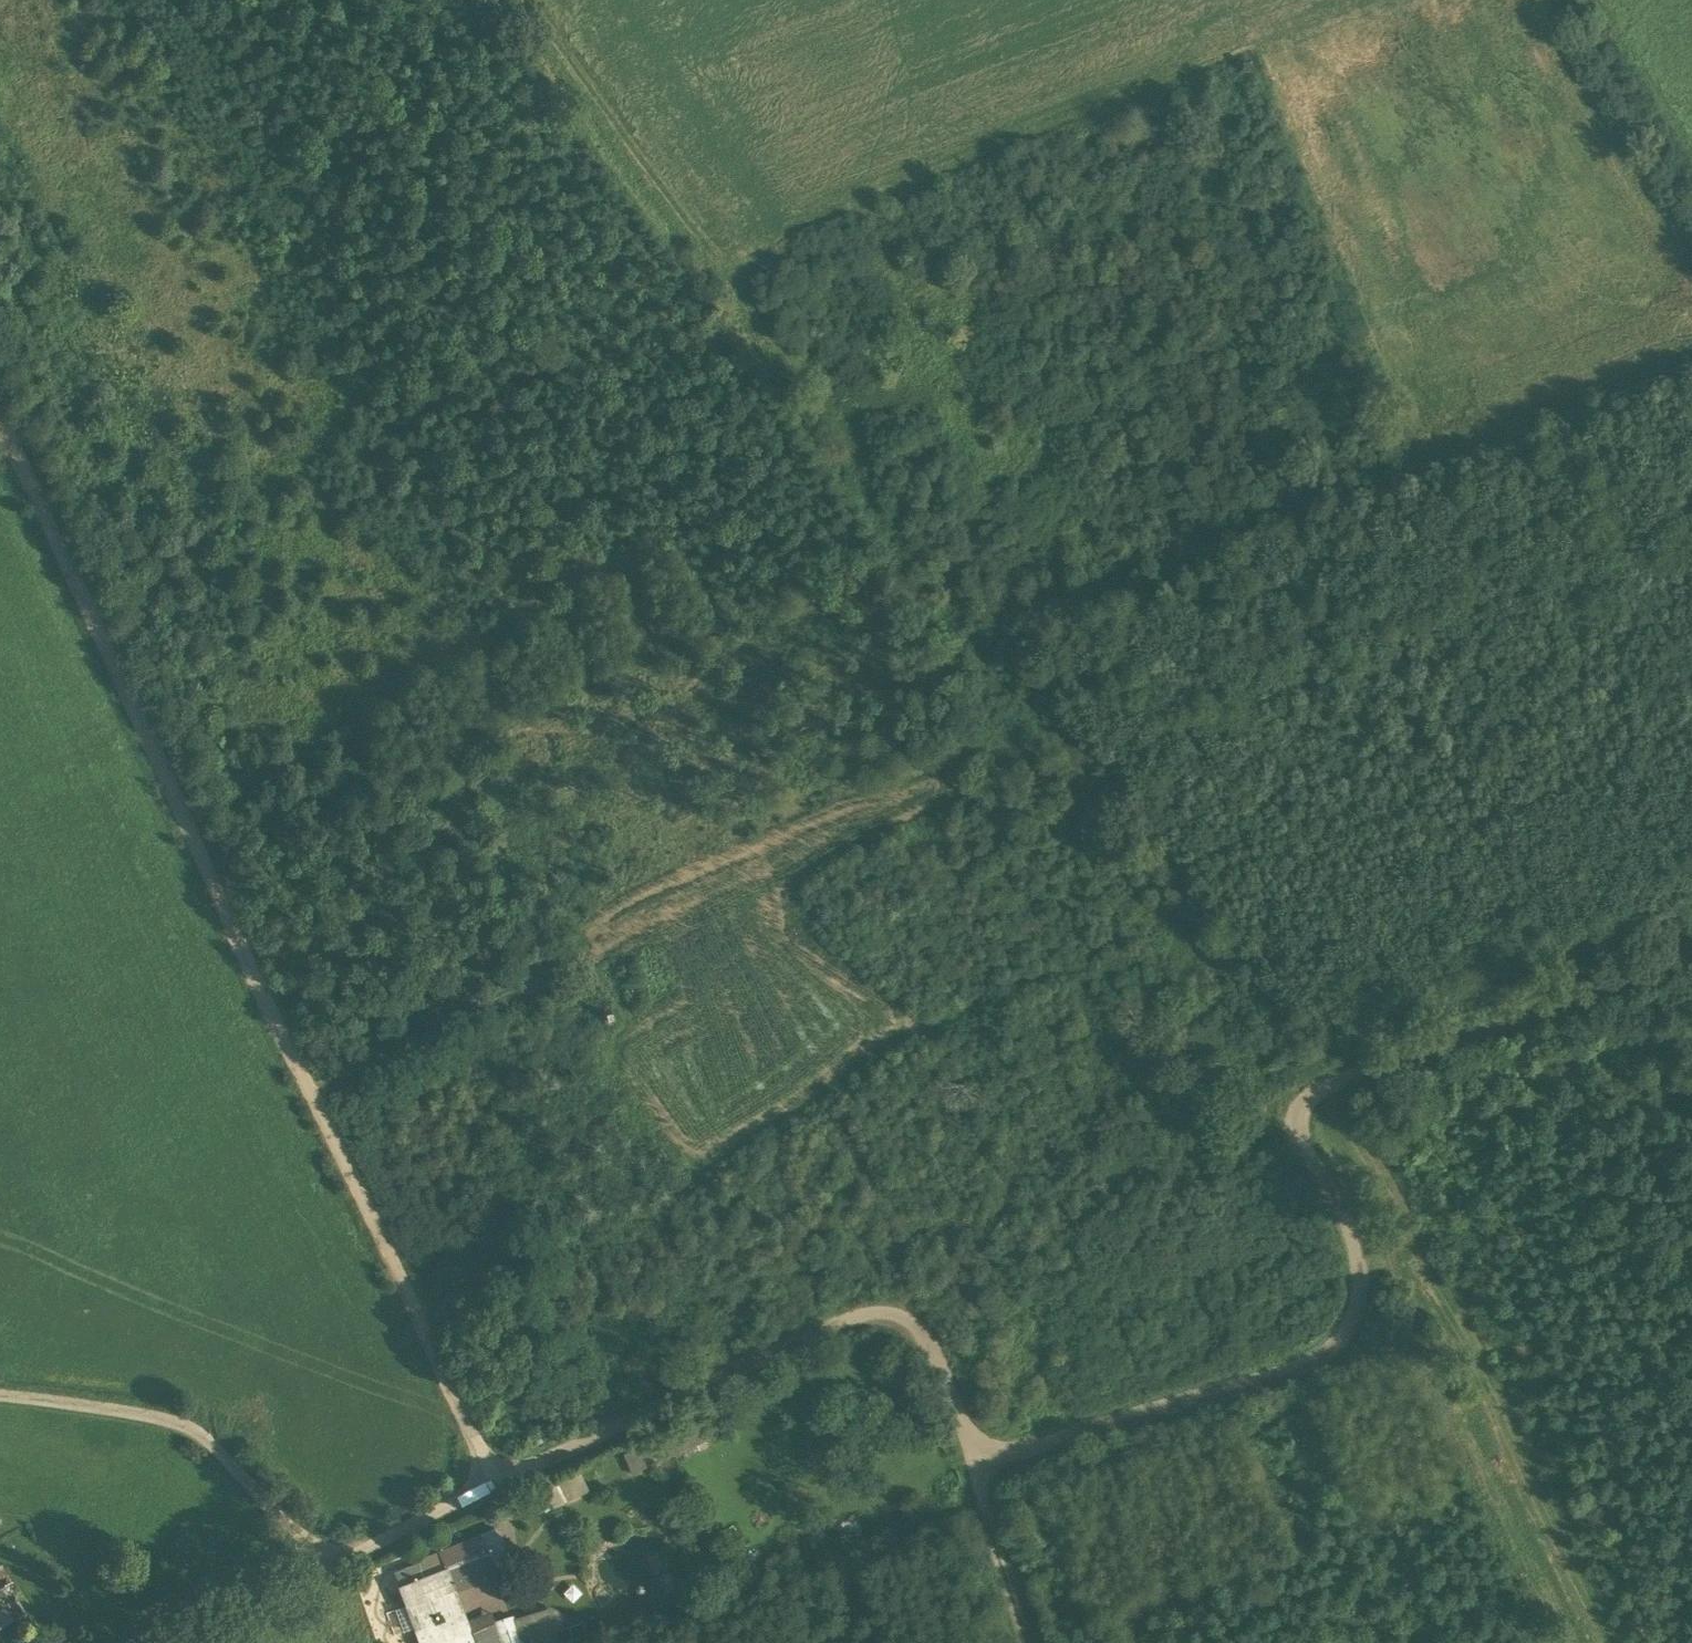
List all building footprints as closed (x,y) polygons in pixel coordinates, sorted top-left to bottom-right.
[(633,1474),(652,1466),(643,1446),(625,1454),(633,1474)] [(542,1486),(517,1497),(523,1511),(548,1499),(542,1486)] [(481,1536),(439,1552),(445,1566),(453,1586),(457,1585),(495,1569),(481,1536)] [(0,1562),(0,1626),(27,1613),(1,1561),(0,1562)] [(393,1571),(399,1587),(424,1576),(417,1561),(393,1571)] [(445,1566),(424,1576),(399,1587),(421,1642),(474,1642),(479,1641),(457,1585),(453,1586),(445,1566)] [(493,1623),(500,1642),(523,1642),(514,1616),(493,1623)]
